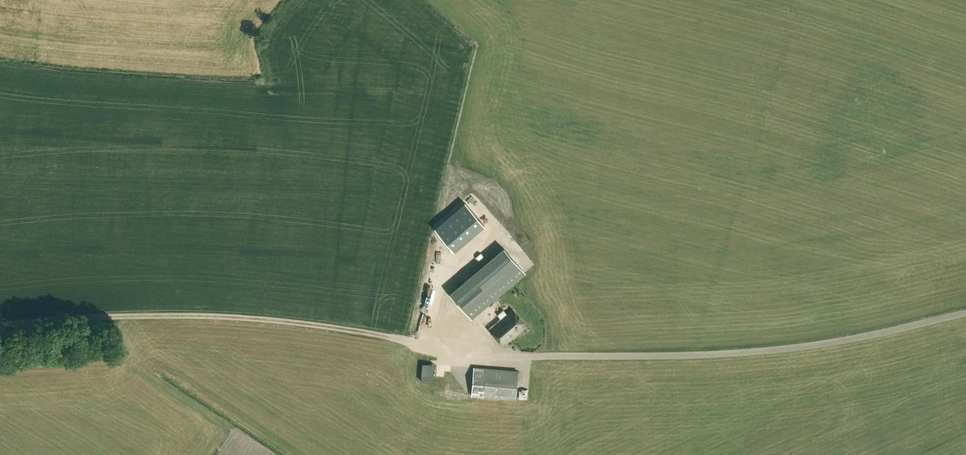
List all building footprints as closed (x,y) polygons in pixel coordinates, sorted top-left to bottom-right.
[(449,293),(465,311),(442,330),(462,354),(487,333),(482,328),(487,324),(490,328),(507,313),(495,298),(525,273),(503,247),(449,293)] [(513,308),(507,313),(490,328),(504,344),(528,324),(513,308)] [(15,330),(5,330),(6,347),(16,347),(15,330)] [(518,369),(486,367),(483,395),(516,397),(518,369)]
